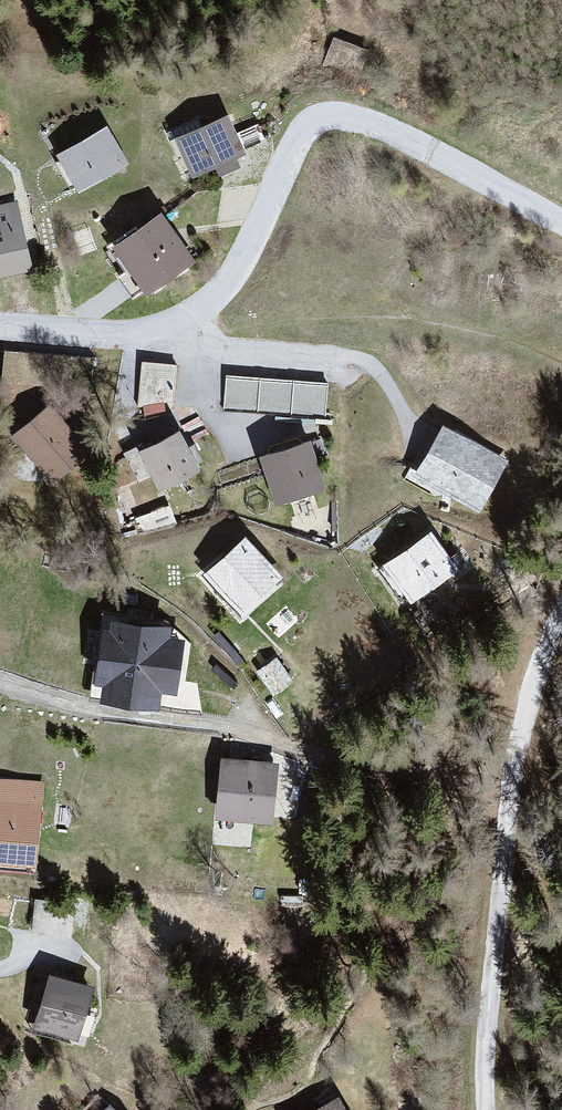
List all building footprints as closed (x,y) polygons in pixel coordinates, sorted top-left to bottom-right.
[(216,113),(162,138),(182,181),(236,156),(216,113)] [(99,125),(49,154),(71,191),(121,162),(99,125)] [(0,205),(0,280),(26,275),(11,203),(0,205)] [(149,212),(99,244),(132,294),(181,261),(149,212)] [(145,356),(141,405),(176,408),(180,360),(145,356)] [(327,384),(223,379),(221,414),(325,419),(327,384)] [(42,407),(6,439),(48,486),(84,454),(42,407)] [(438,428),(410,475),(475,512),(502,465),(438,428)] [(168,431),(131,451),(154,493),(191,473),(168,431)] [(301,436),(251,456),(271,503),(320,483),(301,436)] [(375,567),(406,606),(453,569),(422,531),(375,567)] [(234,537),(194,574),(234,616),(273,578),(234,537)] [(163,690),(178,692),(186,628),(107,618),(96,697),(161,706),(163,690)] [(268,826),(274,763),(216,758),(210,820),(268,826)] [(30,816),(0,813),(0,868),(26,870),(30,816)] [(45,974),(30,1028),(74,1040),(89,986),(45,974)] [(308,1109),(341,1109),(334,1096),(308,1109)] [(91,1109),(112,1109),(102,1099),(91,1109)]
